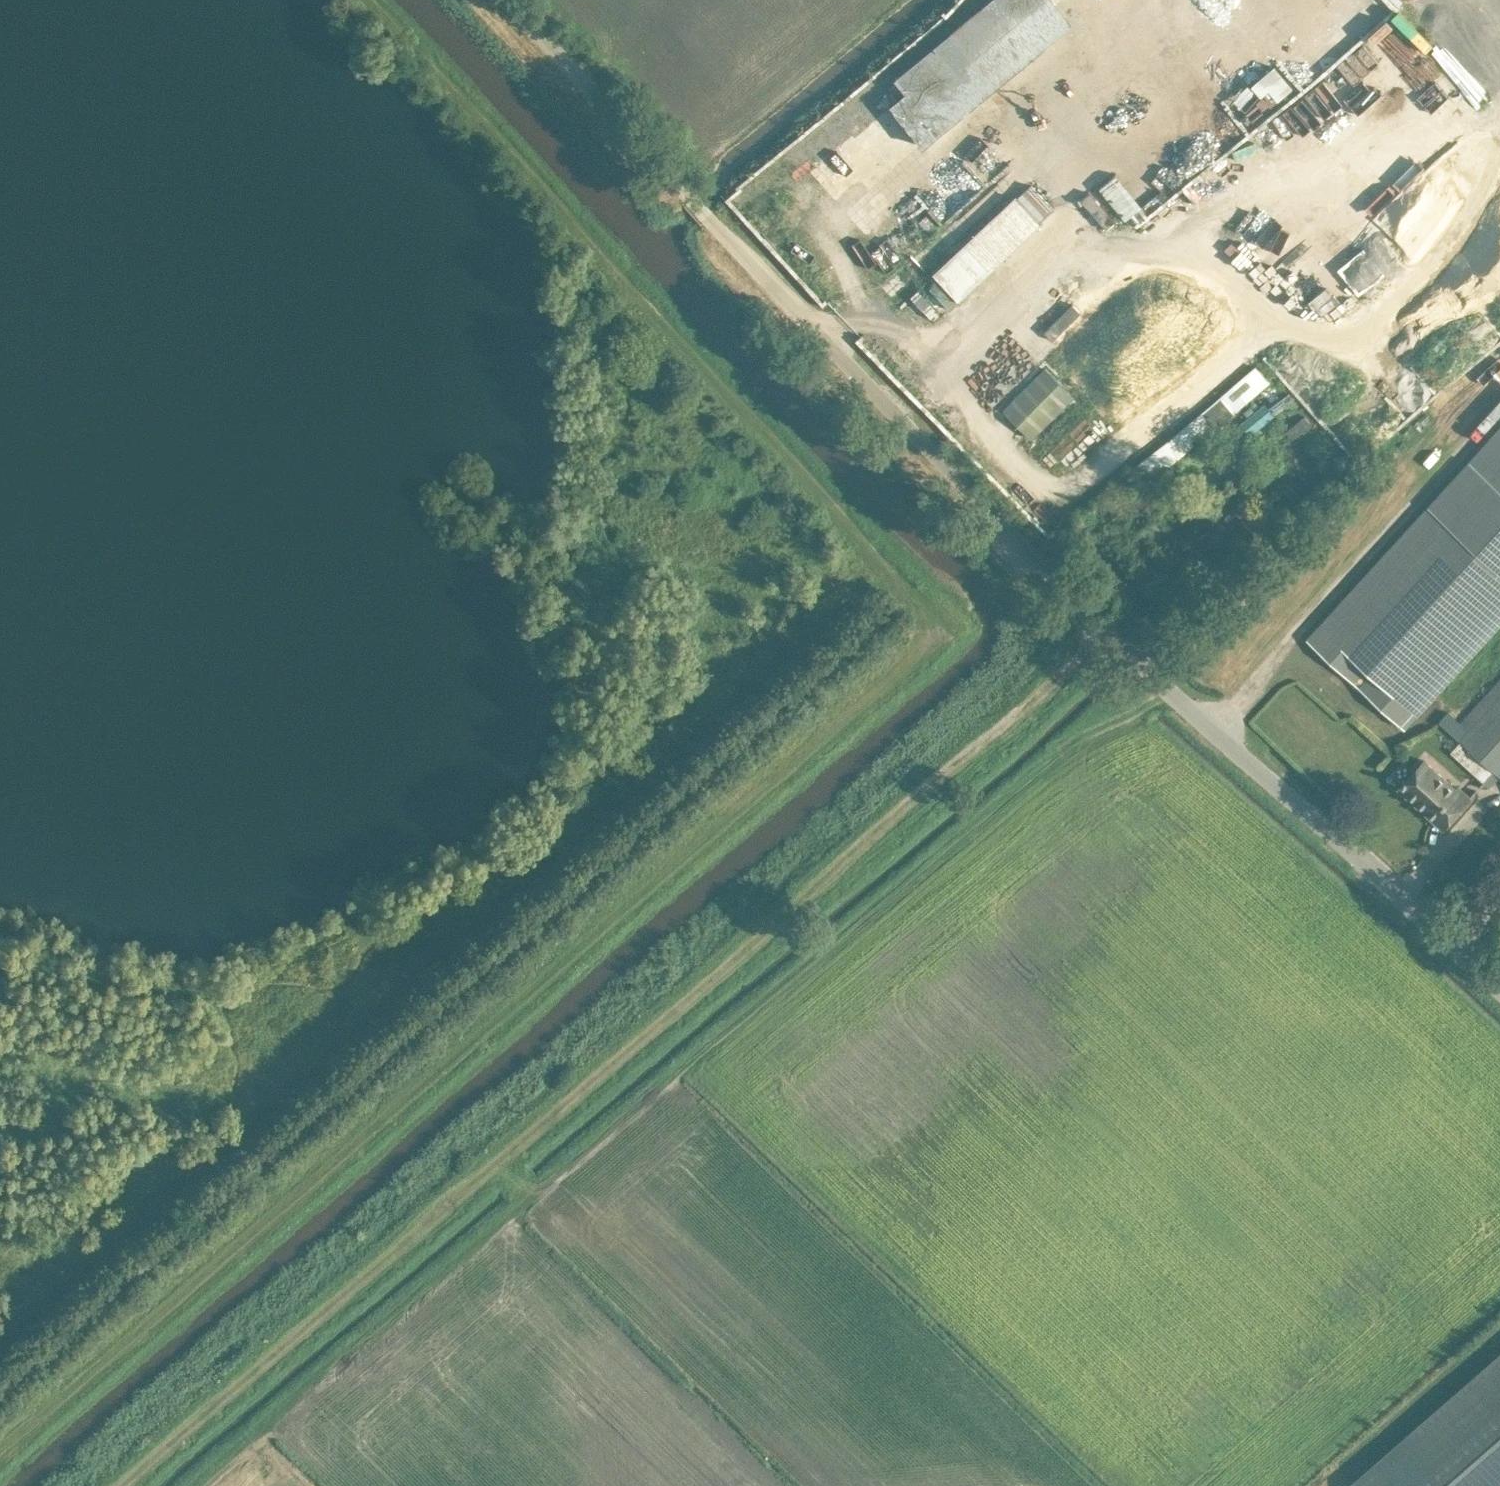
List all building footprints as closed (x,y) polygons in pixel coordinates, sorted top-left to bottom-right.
[(919,145),(1066,24),(1046,0),(986,0),(890,79),(902,93),(887,105),(919,145)] [(1286,53),(1249,85),(1267,107),(1304,74),(1286,53)] [(1099,186),(1124,218),(1139,207),(1114,175),(1099,186)] [(1015,197),(933,274),(957,301),(1040,223),(1038,222),(1053,208),(1031,185),(1016,198),(1015,197)] [(911,216),(928,235),(961,204),(944,186),(911,216)] [(1186,264),(1172,274),(1179,284),(1193,274),(1186,264)] [(1031,309),(1005,334),(1021,351),(1047,326),(1031,309)] [(1075,395),(1046,367),(1004,410),(1032,438),(1075,395)] [(1159,468),(1211,423),(1218,430),(1236,415),(1223,399),(1151,459),(1159,468)] [(1308,639),(1405,728),(1499,623),(1499,429),(1308,639)] [(1441,720),(1462,739),(1483,758),(1494,769),(1499,774),(1499,677),(1460,720),(1450,710),(1441,720)] [(1425,759),(1413,773),(1399,788),(1443,828),(1471,797),(1459,786),(1456,788),(1425,759)] [(1472,774),(1485,778),(1489,766),(1476,762),(1472,774)] [(1484,781),(1492,787),(1499,778),(1499,774),(1494,769),(1484,781)] [(1351,1485),(1352,1485),(1499,1485),(1499,1353),(1351,1485)]
